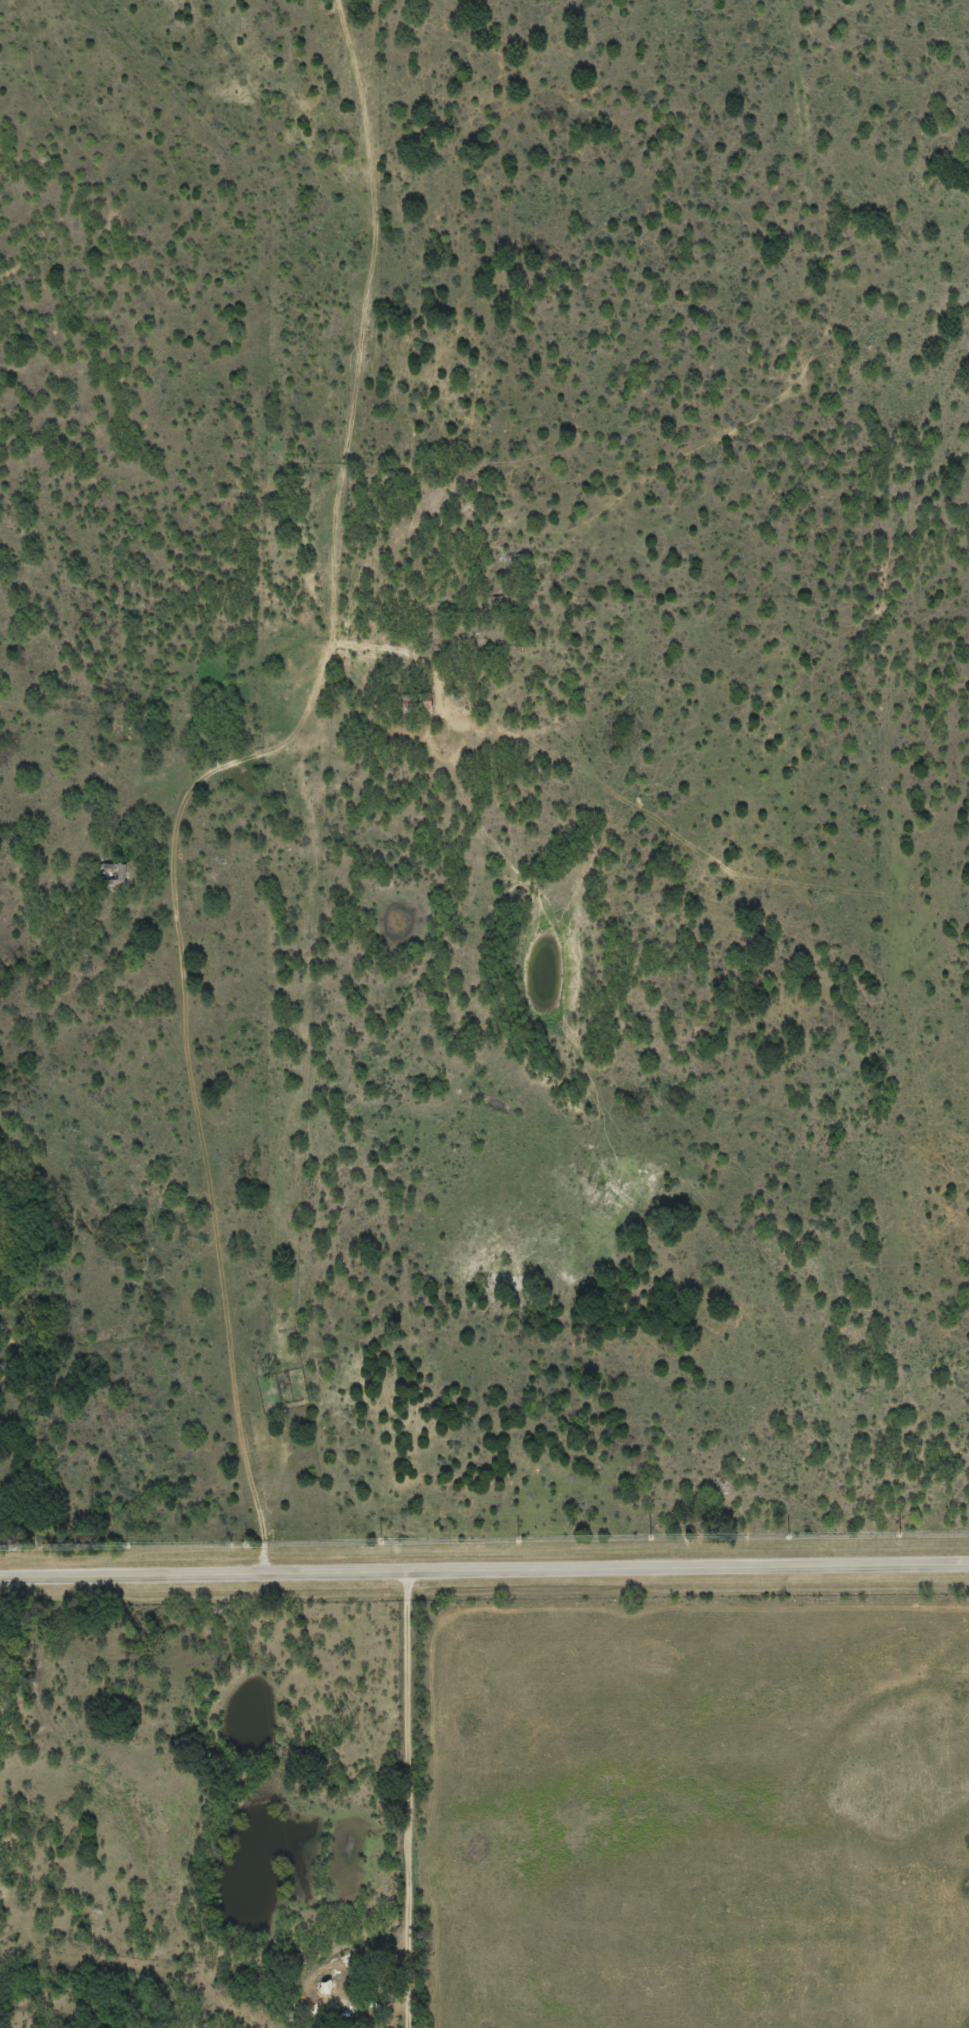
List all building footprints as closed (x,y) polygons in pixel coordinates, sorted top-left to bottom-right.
[(342,1998),(335,1997),(335,1991),(315,1990),(315,2014),(341,2015),(342,1998)]
